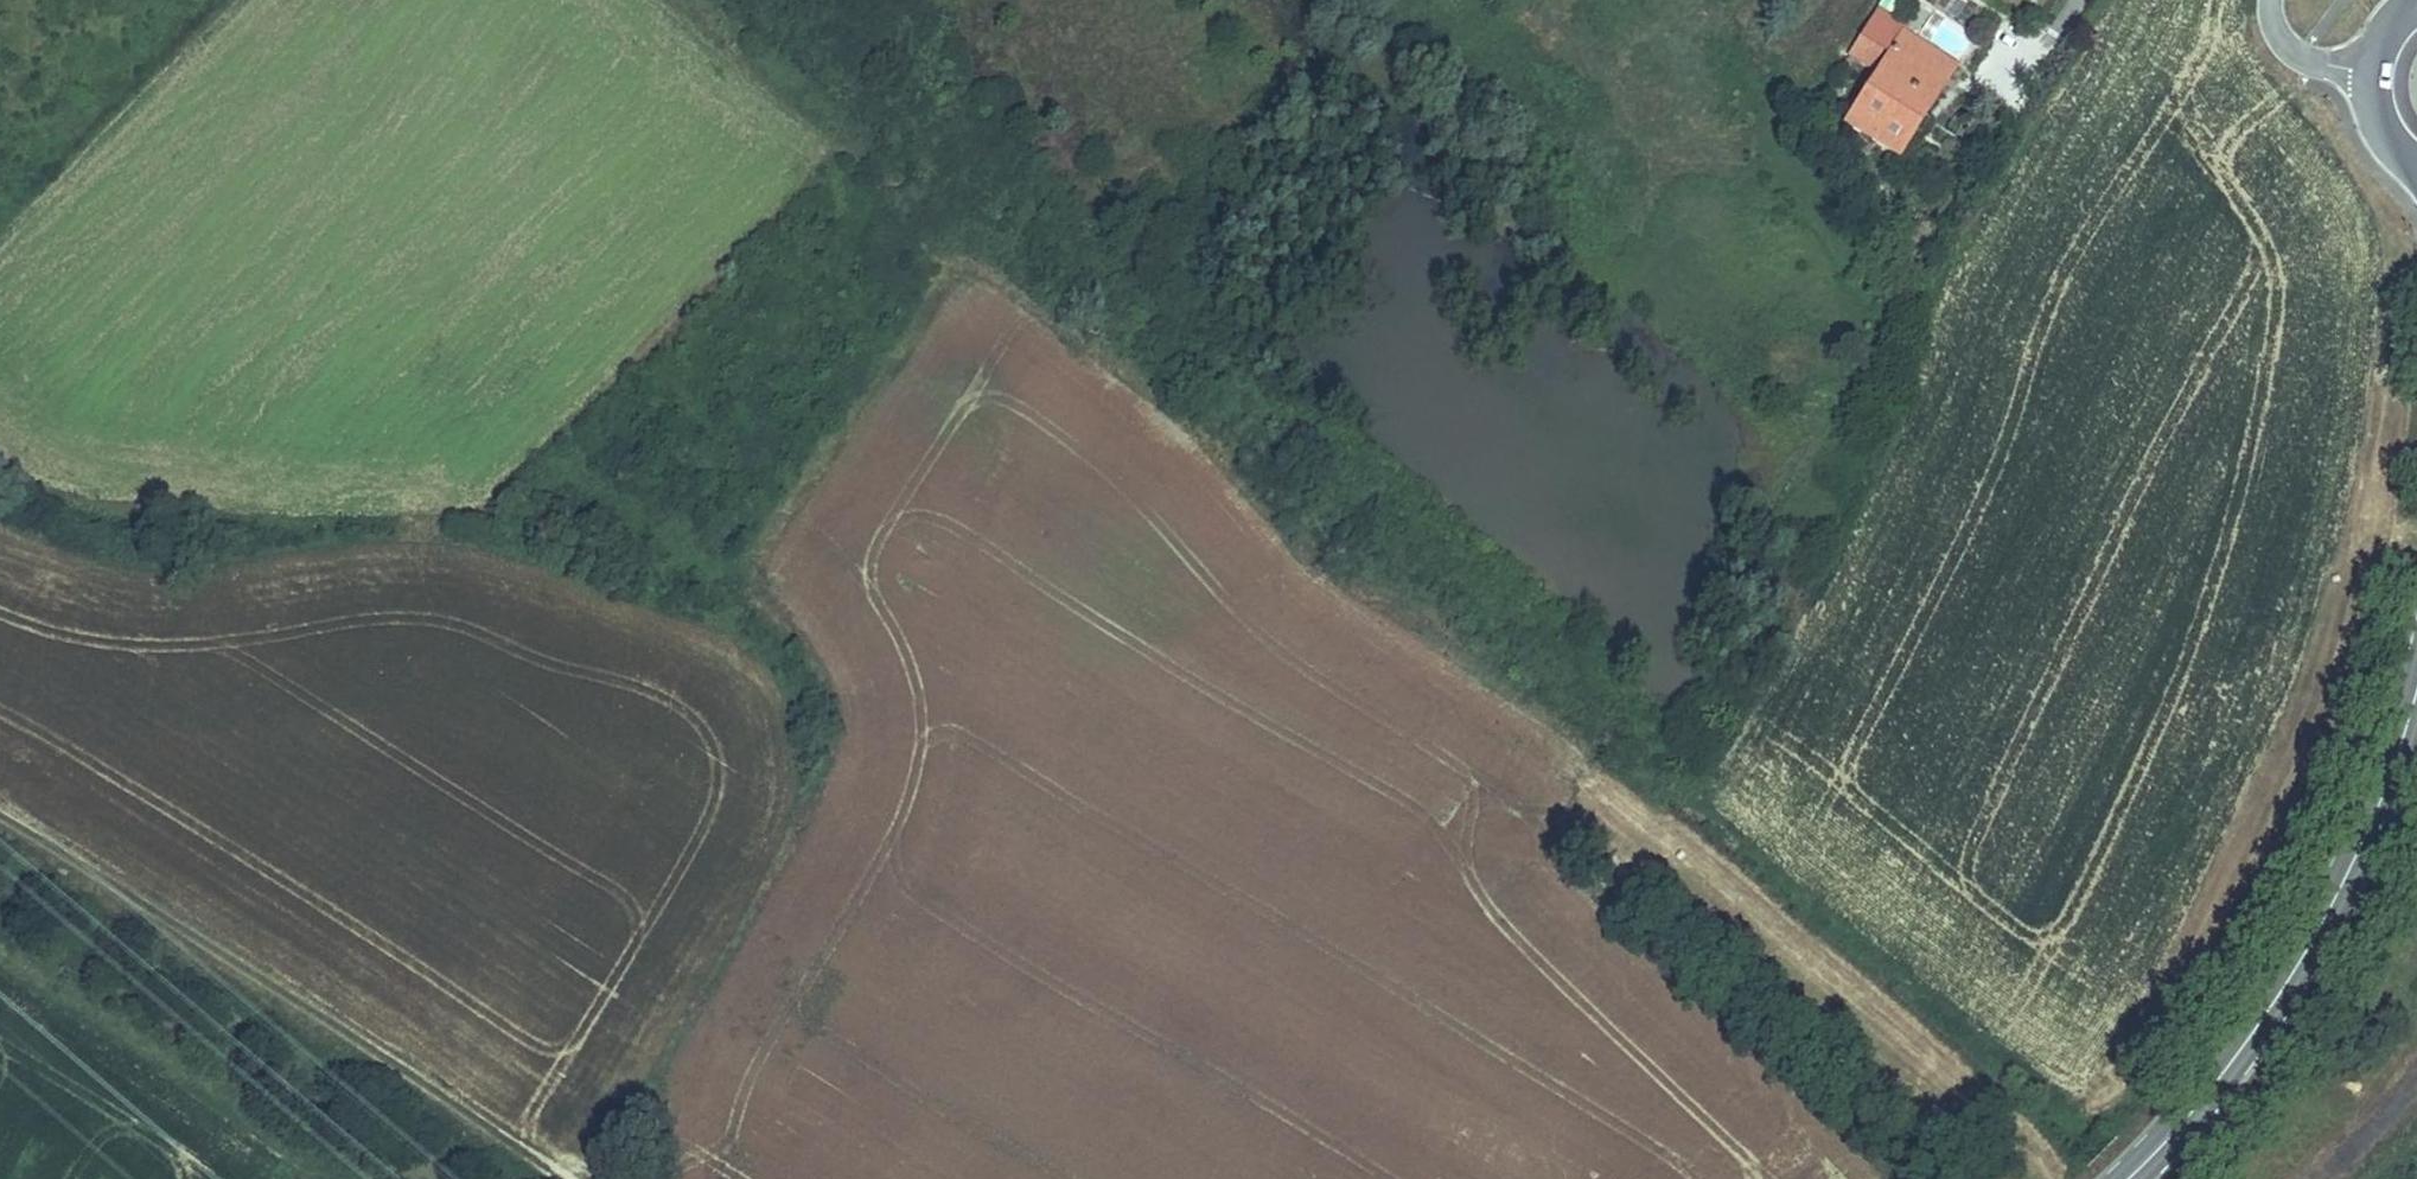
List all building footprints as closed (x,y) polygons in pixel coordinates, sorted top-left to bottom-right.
[(1952,67),(1873,17),(1858,45),(1879,59),(1839,123),(1875,150),(1896,116),(1915,129),(1952,67)] [(1894,162),(1915,129),(1896,116),(1875,150),(1894,162)]
